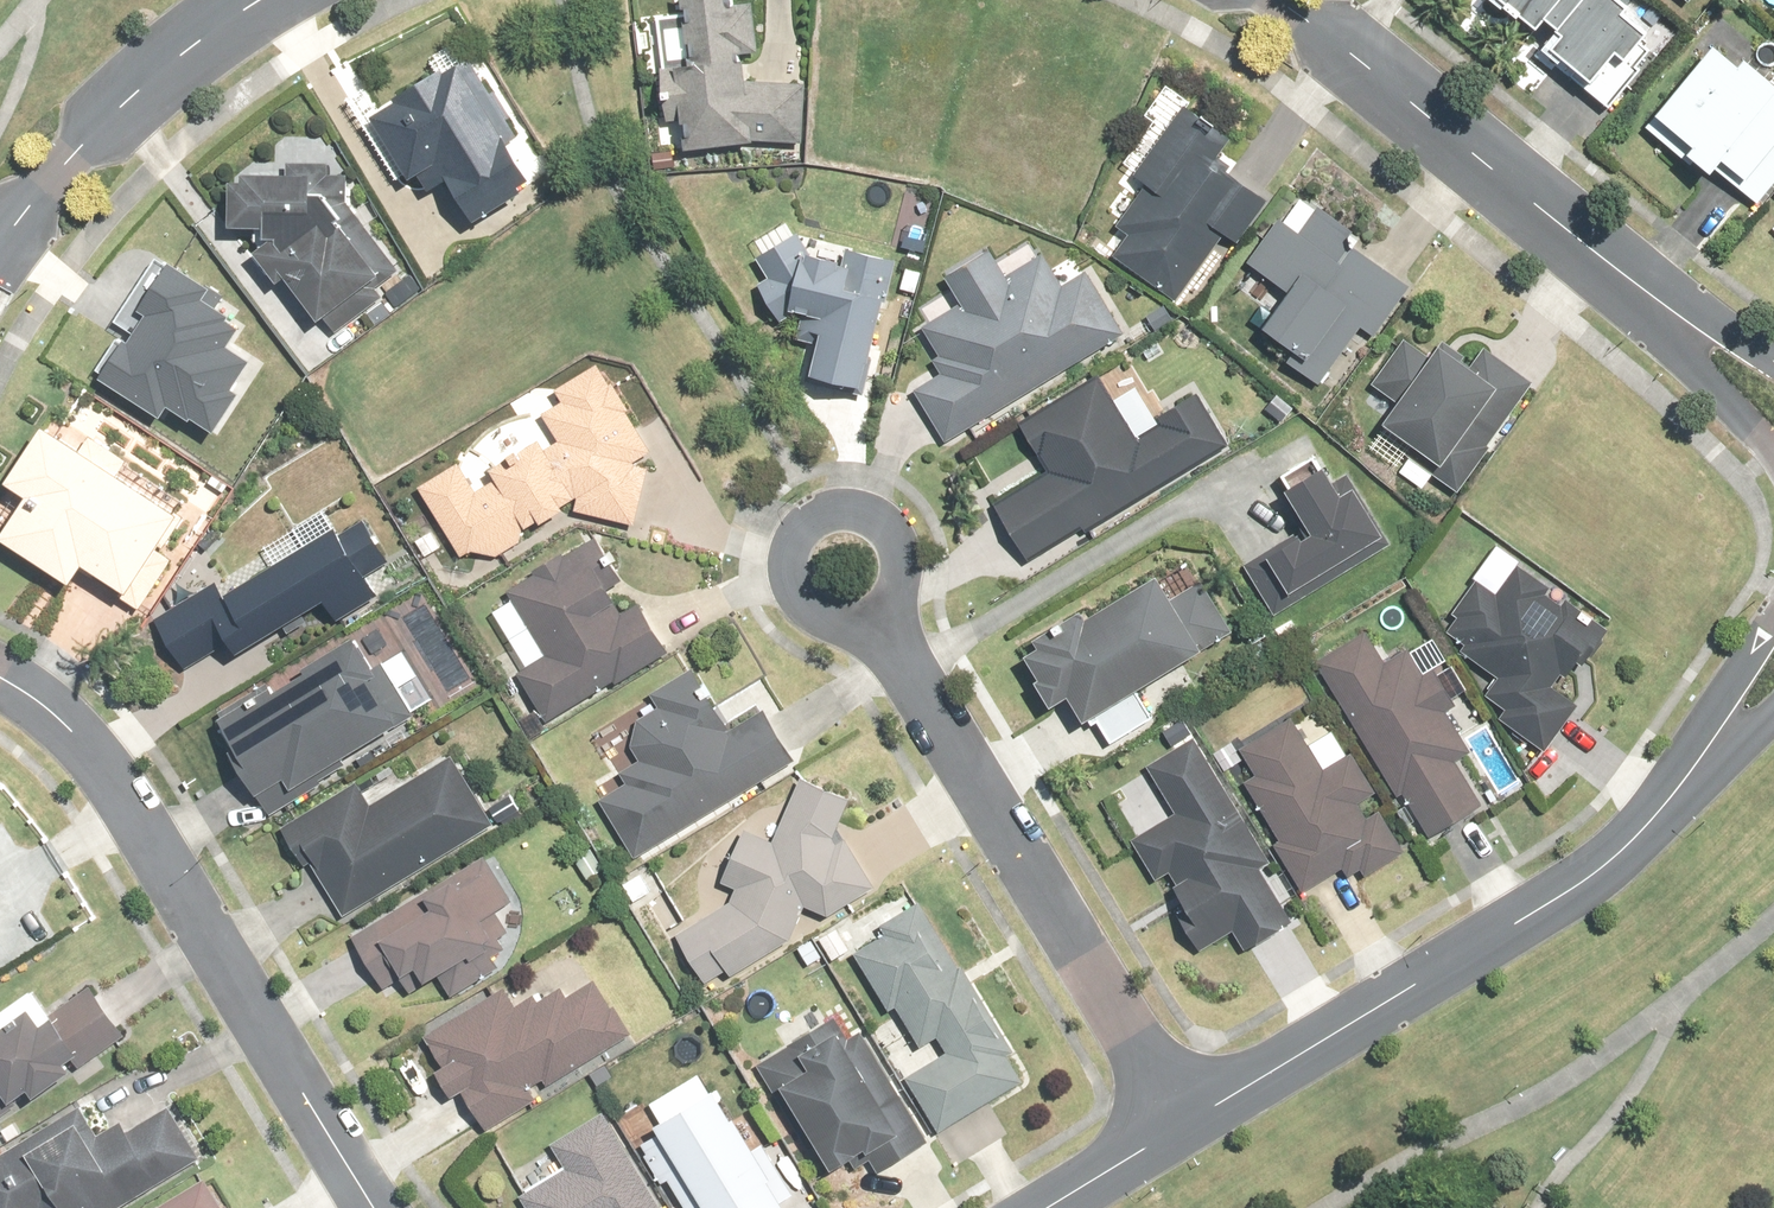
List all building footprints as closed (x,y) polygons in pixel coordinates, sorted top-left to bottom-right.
[(743,78),(739,53),(755,49),(746,0),(730,3),(730,0),(672,0),(674,15),(660,18),(668,65),(664,65),(675,149),(743,140),(797,143),(801,82),(743,78)] [(1528,32),(1533,26),(1556,45),(1546,55),(1605,104),(1628,76),(1625,73),(1651,42),(1613,10),(1617,5),(1611,0),(1490,0),(1528,32)] [(1685,8),(1692,0),(1675,0),(1685,8)] [(1708,44),(1646,118),(1679,146),(1672,155),(1697,175),(1707,163),(1756,203),(1773,181),(1773,91),(1737,60),(1733,66),(1708,44)] [(399,106),(372,121),(405,177),(415,171),(428,191),(449,179),(472,218),(529,185),(504,142),(515,136),(472,63),(444,79),(439,71),(394,98),(399,106)] [(1229,139),(1180,104),(1131,175),(1140,181),(1111,222),(1118,227),(1102,250),(1172,300),(1218,235),(1231,244),(1262,200),(1211,164),(1229,139)] [(226,184),(225,229),(244,230),(257,246),(245,255),(268,284),(278,278),(311,320),(316,316),(327,330),(380,289),(395,307),(418,289),(406,275),(397,283),(393,279),(398,275),(345,203),(345,176),(327,175),(327,166),(286,163),(284,177),(240,175),(239,184),(226,184)] [(1282,220),(1274,215),(1243,262),(1282,287),(1255,327),(1293,353),(1285,364),(1314,384),(1353,326),(1370,337),(1404,286),(1350,250),(1358,238),(1296,197),(1282,220)] [(787,225),(756,243),(757,264),(766,281),(755,281),(754,292),(762,308),(816,318),(804,375),(853,386),(872,293),(888,297),(895,258),(844,248),(840,266),(802,257),(804,248),(787,225)] [(940,439),(942,438),(1118,333),(1080,271),(1057,285),(1040,255),(1008,274),(991,245),(941,275),(952,292),(909,318),(938,366),(908,384),(940,439)] [(161,266),(96,372),(151,406),(159,393),(215,428),(236,394),(224,386),(244,354),(220,339),(236,313),(161,266)] [(1456,495),(1525,381),(1476,352),(1466,368),(1424,343),(1416,357),(1395,345),(1368,388),(1387,400),(1370,428),(1411,453),(1398,476),(1421,490),(1428,477),(1456,495)] [(490,553),(520,535),(560,509),(630,522),(647,445),(593,360),(549,388),(557,400),(538,413),(555,440),(538,451),(532,441),(486,471),(491,479),(473,491),(454,461),(413,488),(455,553),(490,553)] [(988,497),(1022,559),(1222,445),(1191,391),(1128,427),(1097,372),(1014,419),(1041,467),(988,497)] [(137,611),(171,557),(162,551),(193,500),(127,460),(130,455),(86,428),(74,447),(34,423),(0,477),(0,481),(24,496),(0,535),(0,538),(71,582),(81,566),(117,589),(112,595),(137,611)] [(1388,545),(1343,471),(1326,481),(1311,456),(1277,477),(1282,485),(1275,490),(1298,527),(1241,563),(1273,616),(1388,545)] [(296,612),(316,598),(331,621),(369,596),(355,575),(386,555),(362,518),(333,537),(325,525),(219,594),(211,580),(148,620),(184,674),(222,650),(227,657),(278,623),(283,630),(300,619),(296,612)] [(513,666),(544,718),(662,647),(636,602),(616,614),(605,595),(622,585),(592,535),(505,587),(542,649),(513,666)] [(1605,623),(1512,561),(1490,593),(1473,581),(1442,628),(1465,643),(1459,651),(1495,675),(1483,694),(1504,709),(1497,719),(1539,747),(1573,697),(1553,684),(1576,650),(1583,655),(1605,623)] [(1079,717),(1086,728),(1094,723),(1106,740),(1145,716),(1125,686),(1220,622),(1191,580),(1162,598),(1147,576),(1075,624),(1070,614),(1041,633),(1041,634),(1016,651),(1031,675),(1025,678),(1044,707),(1060,696),(1075,720),(1079,717)] [(1364,631),(1313,659),(1416,839),(1475,806),(1449,761),(1467,750),(1444,710),(1458,702),(1435,663),(1417,673),(1403,650),(1382,662),(1364,631)] [(345,635),(209,716),(205,719),(262,813),(341,765),(335,756),(408,711),(376,657),(364,665),(345,635)] [(597,800),(629,854),(787,759),(758,708),(723,728),(688,670),(648,694),(653,702),(613,726),(634,760),(617,770),(625,783),(597,800)] [(1271,858),(1177,716),(1157,730),(1168,747),(1143,763),(1176,811),(1123,845),(1149,884),(1174,868),(1180,879),(1166,889),(1187,920),(1176,927),(1195,956),(1231,932),(1243,950),(1291,918),(1257,867),(1271,858)] [(1301,739),(1290,718),(1234,747),(1250,779),(1246,781),(1277,842),(1272,846),(1296,892),(1339,870),(1343,877),(1356,870),(1359,875),(1398,855),(1373,807),(1364,812),(1357,798),(1368,792),(1344,747),(1336,751),(1324,727),(1301,739)] [(352,781),(274,826),(302,875),(308,873),(332,913),(485,824),(447,758),(366,805),(352,781)] [(788,943),(785,937),(846,905),(849,911),(872,900),(843,844),(828,852),(846,800),(791,780),(770,838),(735,827),(718,883),(732,887),(728,902),(671,932),(700,988),(788,943)] [(482,856),(348,936),(374,979),(386,971),(392,980),(407,971),(416,986),(428,979),(441,1001),(495,969),(486,956),(501,947),(495,935),(505,929),(492,907),(507,898),(482,856)] [(953,969),(913,902),(878,922),(885,934),(851,954),(885,1011),(893,1007),(918,1048),(934,1038),(943,1052),(903,1076),(933,1127),(1016,1077),(1002,1054),(1010,1049),(959,967),(953,969)] [(16,1099),(126,1014),(98,977),(60,1006),(39,979),(0,1009),(0,1079),(16,1099)] [(543,1087),(626,1036),(609,1011),(604,1014),(586,984),(561,999),(555,989),(536,1001),(532,995),(511,1009),(499,989),(422,1037),(439,1064),(430,1069),(448,1098),(456,1093),(479,1129),(527,1100),(521,1091),(538,1080),(543,1087)] [(924,1143),(859,1031),(845,1040),(832,1017),(804,1034),(808,1042),(793,1051),(788,1042),(755,1062),(770,1088),(771,1087),(818,1168),(856,1145),(860,1151),(883,1136),(897,1159),(924,1143)] [(184,1157),(156,1117),(124,1140),(89,1090),(0,1153),(0,1207),(111,1207),(184,1157)] [(664,1182),(680,1207),(773,1207),(786,1200),(754,1146),(767,1138),(751,1112),(728,1125),(706,1090),(643,1128),(648,1137),(634,1144),(658,1185),(664,1182)] [(599,1112),(546,1144),(562,1170),(518,1196),(525,1207),(656,1207),(599,1112)] [(199,1180),(155,1207),(217,1207),(199,1180)]
